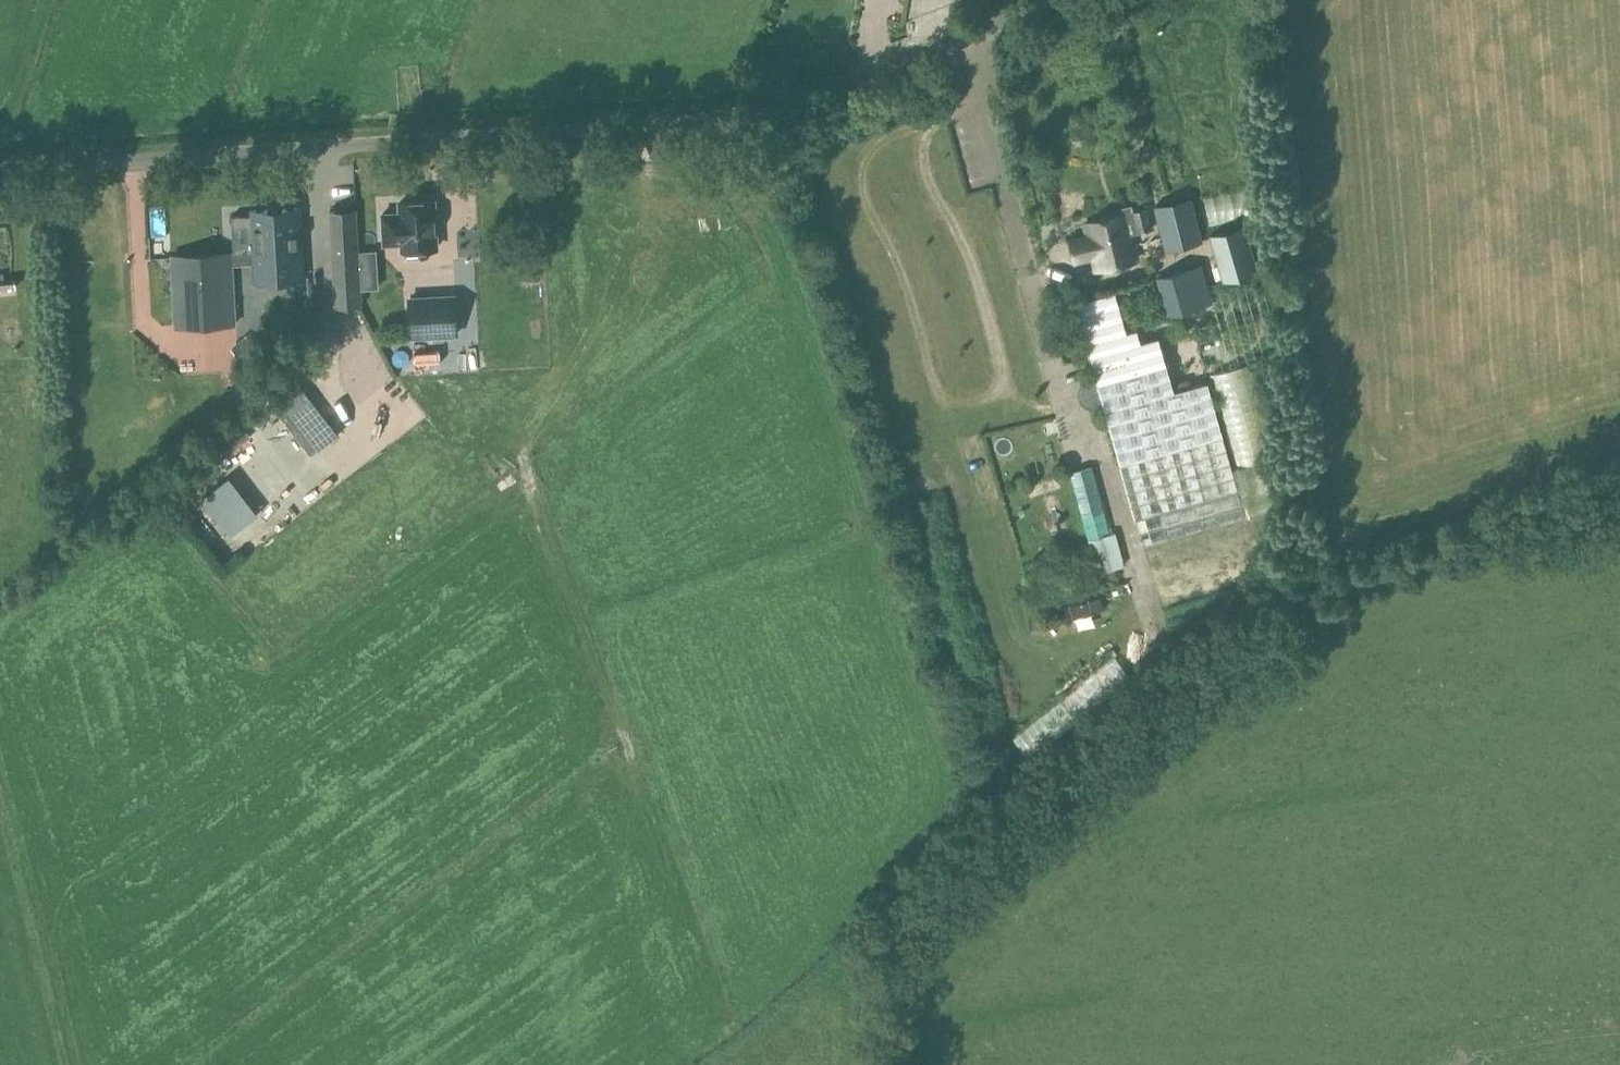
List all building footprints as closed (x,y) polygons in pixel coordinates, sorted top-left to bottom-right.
[(944,83),(947,101),(960,99),(957,81),(944,83)] [(1203,241),(1192,196),(1157,204),(1168,249),(1203,241)] [(401,211),(383,212),(385,243),(403,242),(403,248),(437,246),(434,198),(400,200),(401,211)] [(356,203),(330,205),(334,275),(360,273),(356,203)] [(1133,204),(1122,207),(1124,214),(1129,234),(1153,228),(1149,207),(1134,210),(1133,204)] [(299,207),(252,210),(256,280),(304,277),(299,207)] [(1091,236),(1073,240),(1078,260),(1095,256),(1099,269),(1135,261),(1129,234),(1124,214),(1088,223),(1091,236)] [(1247,225),(1211,234),(1225,282),(1259,271),(1247,225)] [(237,322),(233,251),(171,255),(174,325),(237,322)] [(1191,269),(1156,279),(1168,318),(1202,307),(1191,269)] [(16,291),(15,280),(0,281),(0,293),(16,291)] [(1142,549),(1246,520),(1245,517),(1233,473),(1232,472),(1208,385),(1174,394),(1159,341),(1140,347),(1136,332),(1126,335),(1115,294),(1074,306),(1142,549)] [(460,333),(458,296),(410,299),(412,335),(460,333)] [(1217,319),(1192,323),(1196,345),(1221,341),(1217,319)] [(246,336),(232,348),(243,362),(258,347),(246,336)] [(1075,387),(1089,386),(1088,365),(1073,365),(1075,387)] [(274,394),(320,454),(340,438),(294,378),(274,394)] [(282,455),(295,462),(304,445),(292,438),(282,455)] [(1062,458),(1079,523),(1101,518),(1085,452),(1062,458)] [(242,457),(216,474),(248,520),(273,503),(242,457)] [(1082,526),(1091,558),(1116,550),(1107,519),(1082,526)] [(962,627),(981,613),(975,605),(956,619),(962,627)] [(1032,634),(1051,628),(1047,616),(1029,622),(1032,634)]
